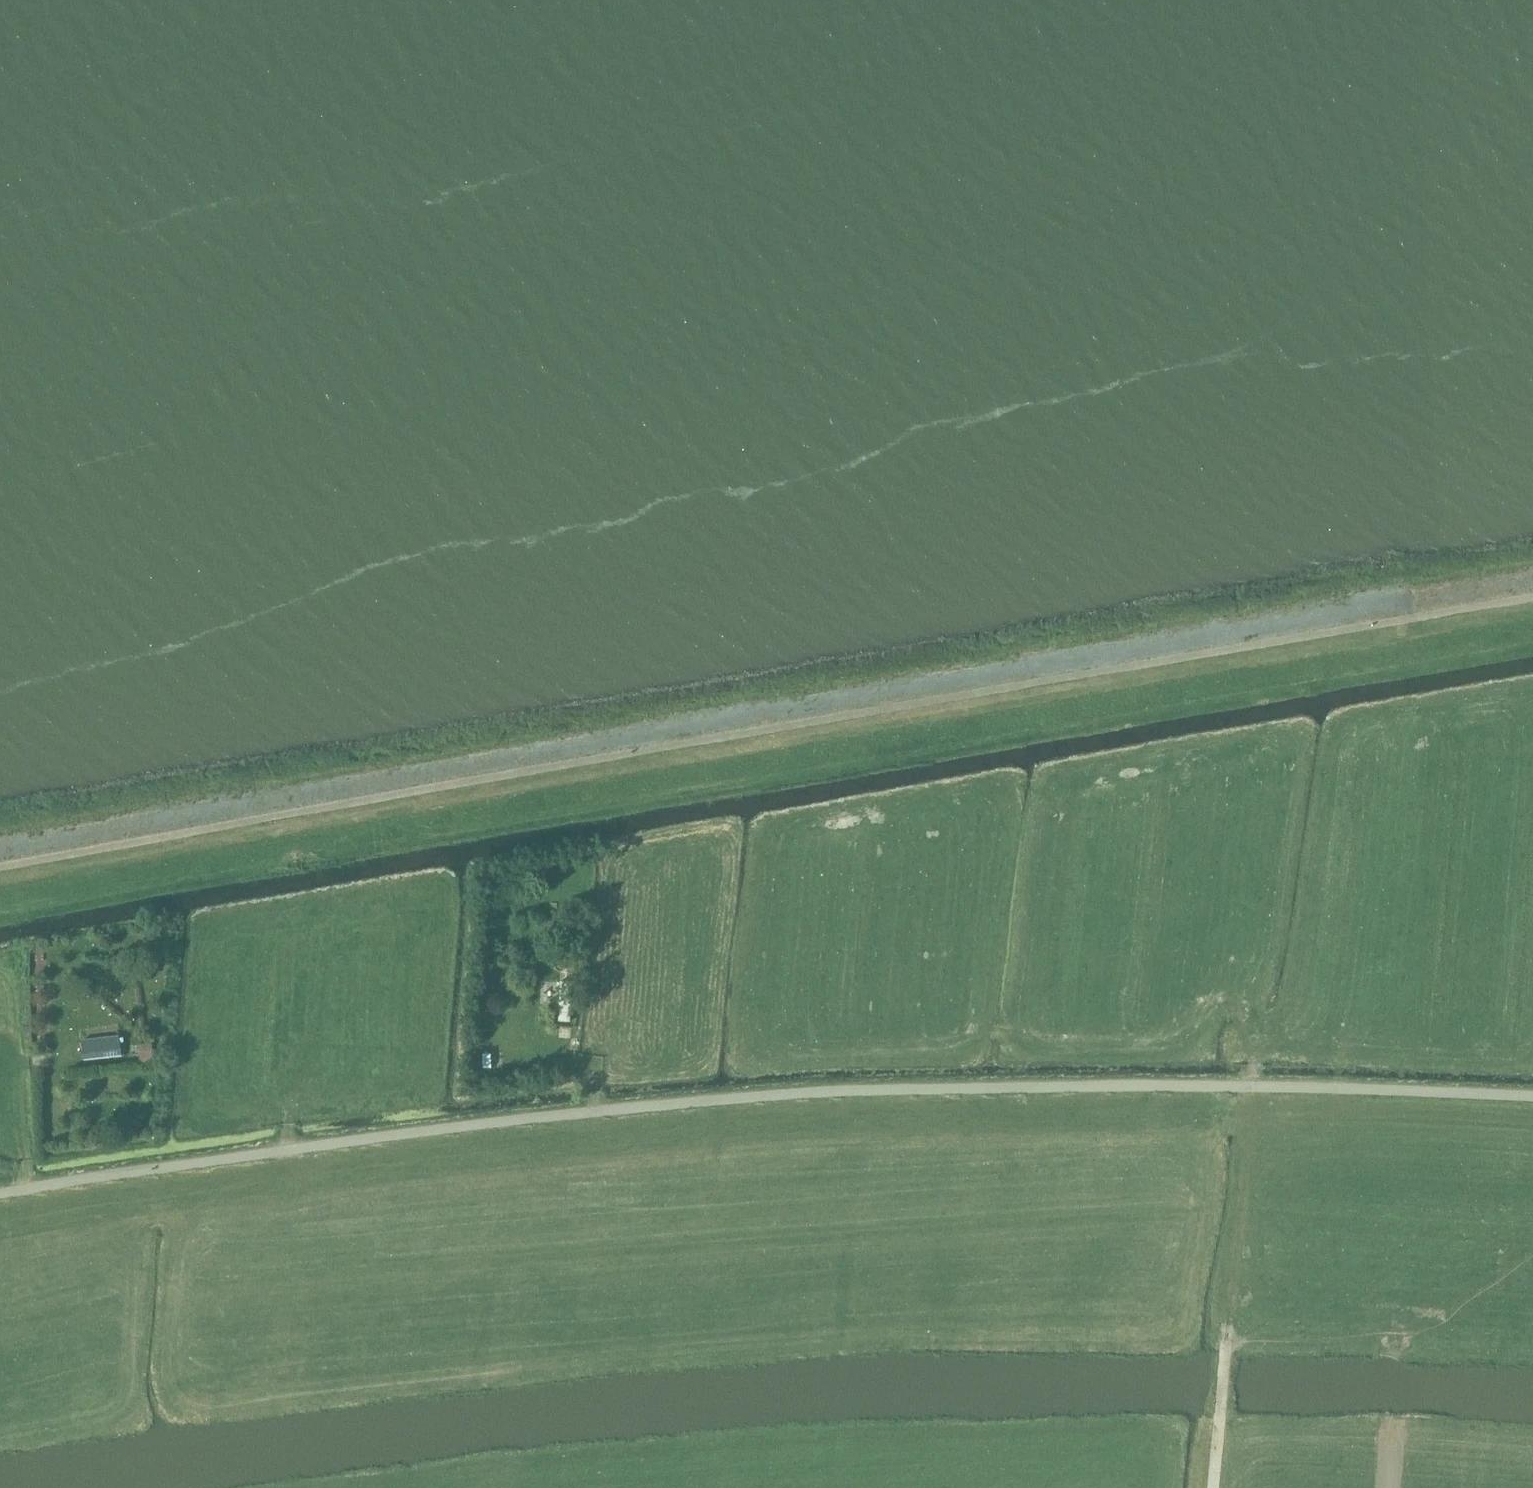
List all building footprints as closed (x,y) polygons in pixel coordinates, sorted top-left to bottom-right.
[(125,1039),(87,1045),(86,1060),(126,1055),(125,1039)] [(154,1046),(141,1047),(142,1069),(156,1068),(154,1046)]
